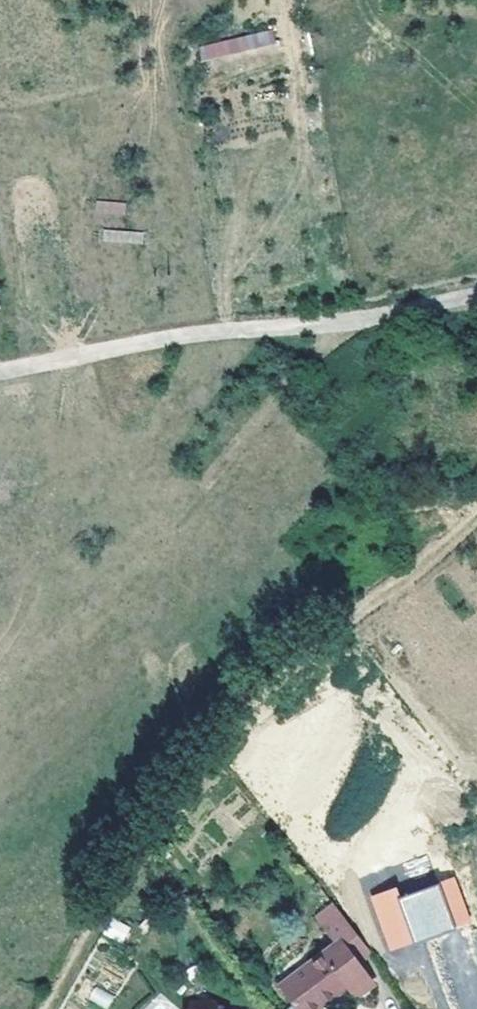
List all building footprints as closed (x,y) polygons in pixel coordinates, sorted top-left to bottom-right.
[(198,43),(200,59),(275,49),(273,33),(198,43)] [(124,219),(126,203),(96,200),(94,216),(124,219)] [(143,245),(144,232),(102,228),(101,240),(143,245)] [(389,952),(471,923),(455,877),(400,897),(396,886),(369,896),(389,952)] [(355,992),(373,979),(358,957),(371,948),(341,910),(323,923),(336,941),(281,980),(302,1008),(307,1008),(347,981),(355,992)] [(103,933),(122,943),(130,927),(112,917),(103,933)] [(94,986),(88,998),(107,1008),(113,996),(94,986)] [(213,1002),(212,1000),(188,1000),(188,1008),(213,1008),(213,1002)]
